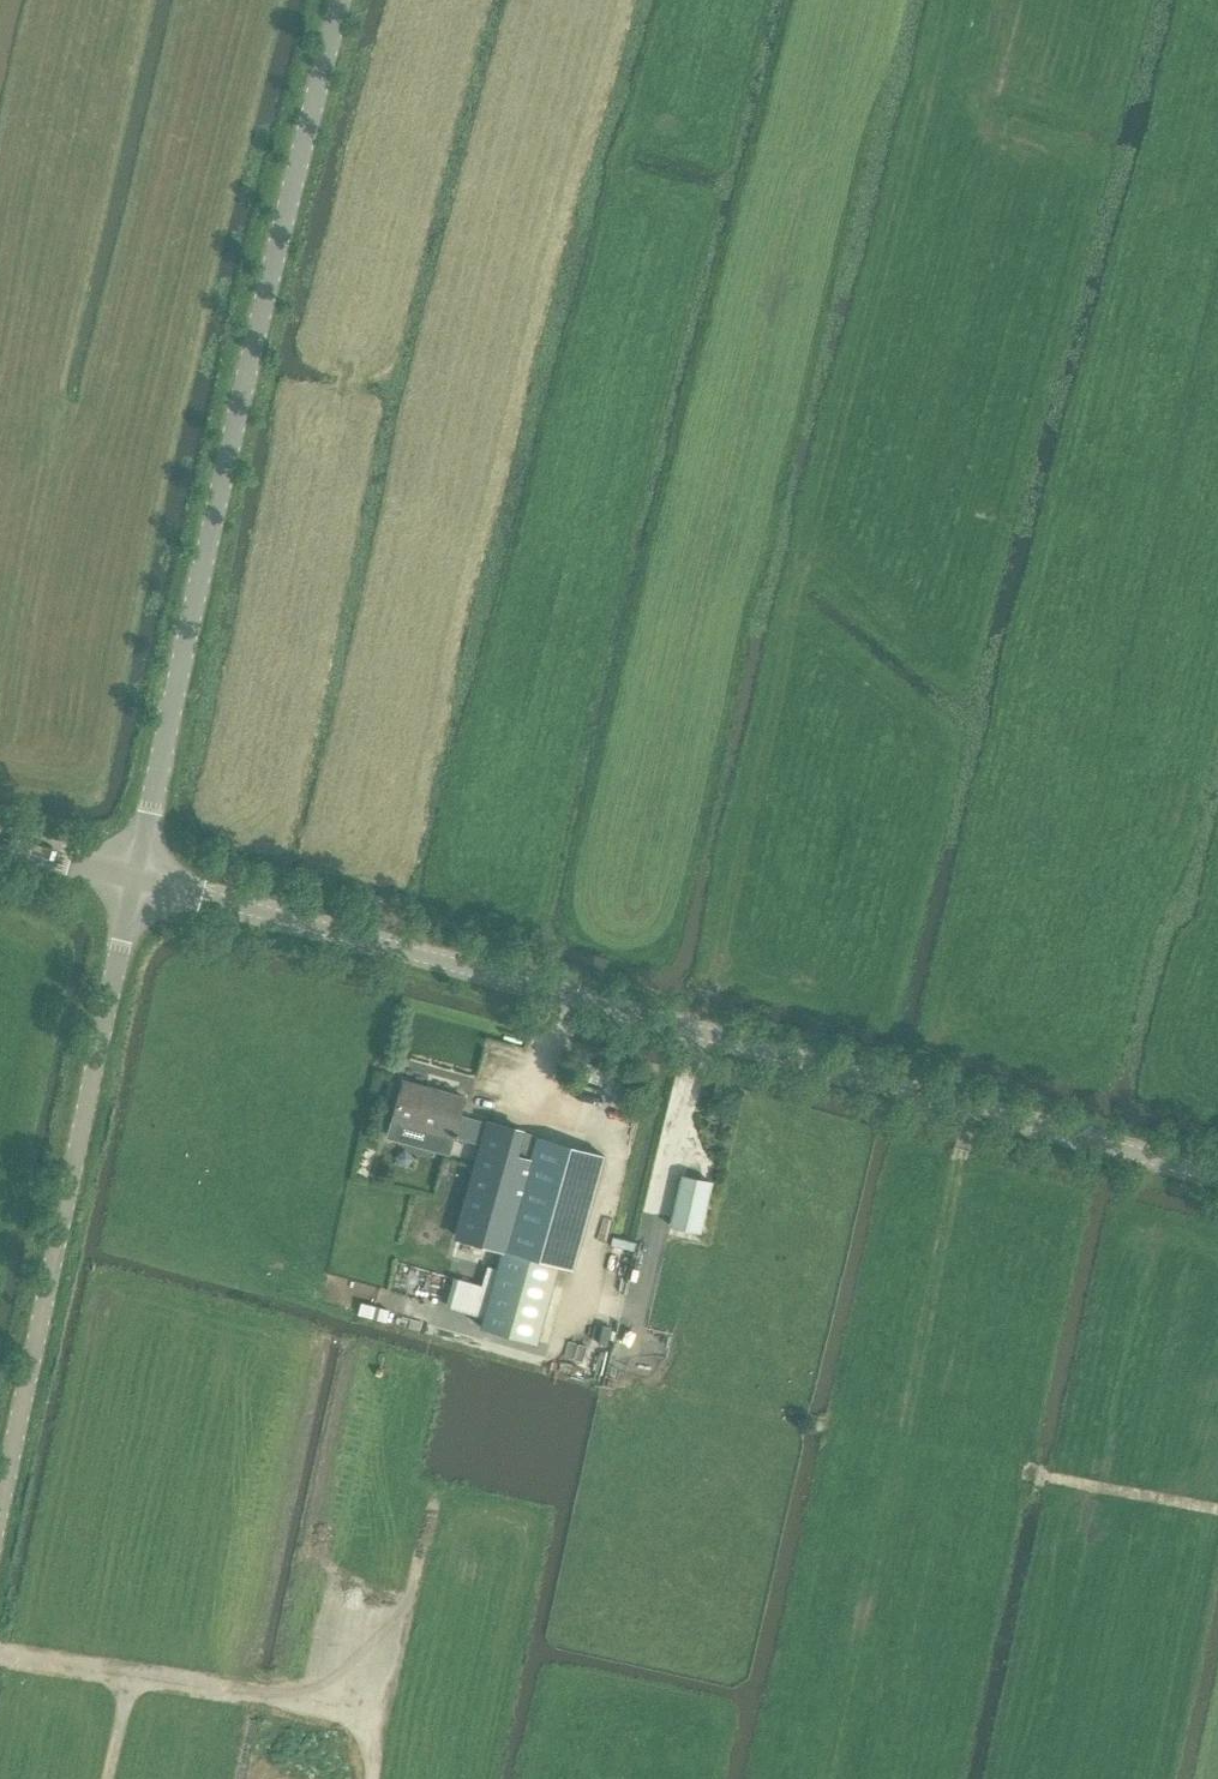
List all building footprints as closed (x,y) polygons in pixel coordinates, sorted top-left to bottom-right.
[(404,1081),(393,1121),(431,1132),(428,1144),(450,1150),(454,1138),(454,1136),(484,1145),(458,1237),(504,1249),(499,1269),(498,1269),(497,1269),(488,1267),(483,1286),(492,1288),(492,1290),(489,1301),(482,1299),(478,1314),(484,1316),(481,1327),(473,1357),(530,1372),(538,1343),(559,1265),(573,1269),(605,1156),(538,1138),(539,1136),(490,1122),(489,1123),(460,1115),(465,1098),(404,1081)] [(682,1175),(671,1225),(701,1232),(712,1182),(682,1175)] [(362,1304),(359,1316),(385,1322),(388,1310),(362,1304)]
